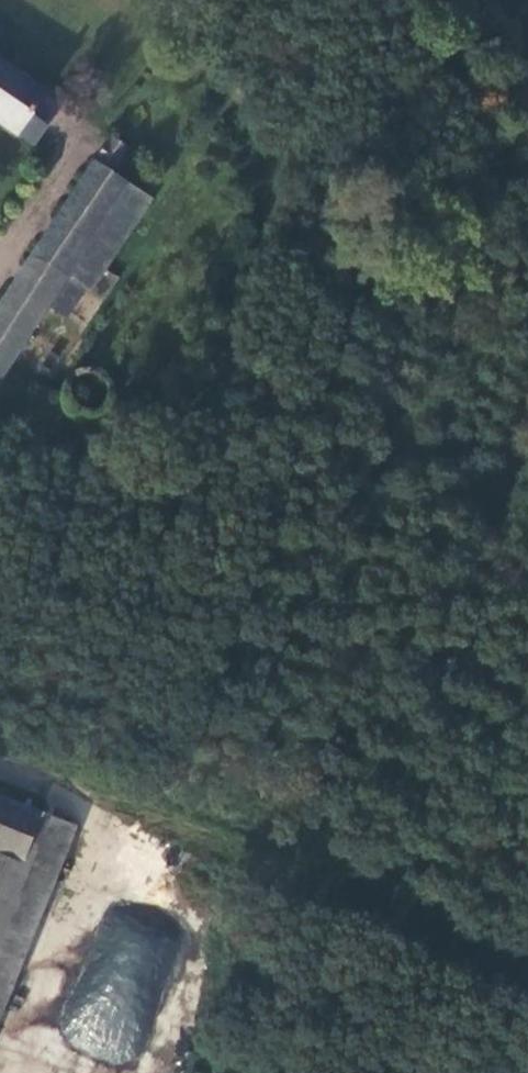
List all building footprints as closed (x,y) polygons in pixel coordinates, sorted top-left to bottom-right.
[(51,103),(0,66),(0,129),(35,155),(49,134),(36,126),(51,103)] [(49,134),(63,112),(51,103),(36,126),(49,134)] [(63,332),(144,215),(108,188),(127,158),(114,149),(69,210),(0,315),(0,394),(47,323),(63,332)] [(72,838),(0,809),(0,1020),(72,838)] [(100,916),(65,1029),(133,1050),(169,938),(100,916)]
